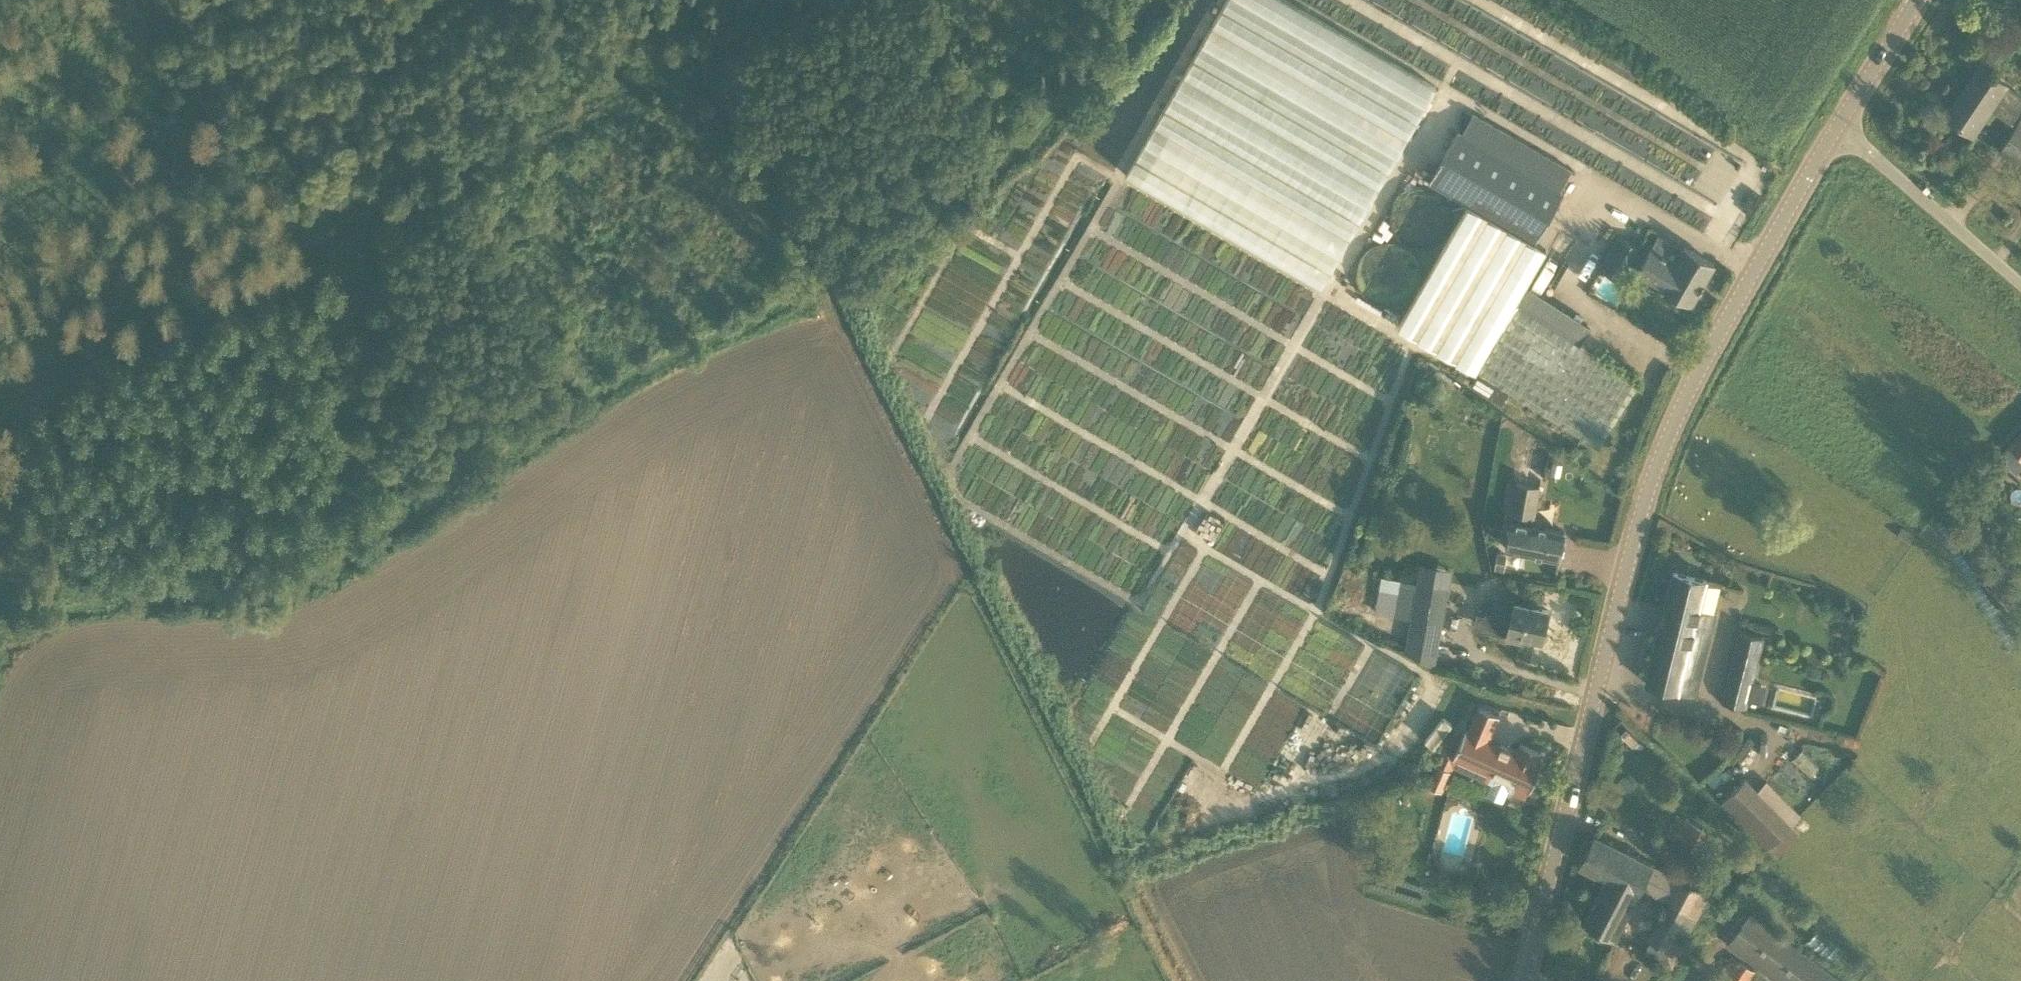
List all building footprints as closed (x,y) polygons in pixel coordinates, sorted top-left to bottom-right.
[(1126,175),(1320,288),(1436,89),(1283,0),(1229,0),(1126,175)] [(2020,108),(2020,96),(2005,86),(2006,83),(1979,65),(1946,116),(1973,134),(1990,108),(2011,123),(2020,108)] [(1462,132),(1460,130),(1430,181),(1469,204),(1397,327),(1474,373),(1476,370),(1598,447),(1640,381),(1580,344),(1591,326),(1527,286),(1548,250),(1534,241),(1575,170),(1474,111),(1462,132)] [(1999,154),(2020,168),(2020,120),(1999,154)] [(1450,217),(1451,213),(1450,207),(1448,201),(1445,196),(1441,191),(1437,187),(1431,185),(1425,183),(1419,183),(1415,183),(1408,186),(1403,189),(1399,192),(1395,197),(1393,202),(1391,208),(1391,213),(1392,219),(1394,225),(1397,230),(1401,235),(1406,239),(1412,241),(1418,243),(1423,243),(1430,241),(1434,240),(1439,236),(1444,232),(1449,224),(1450,217)] [(1715,263),(1683,245),(1683,247),(1658,233),(1637,271),(1661,286),(1692,303),(1715,263)] [(1419,271),(1419,266),(1419,260),(1417,253),(1414,249),(1409,243),(1406,240),(1400,237),(1395,236),(1387,236),(1381,237),(1377,238),(1371,242),(1367,245),(1364,250),(1362,254),(1360,260),(1359,266),(1360,270),(1361,276),(1364,281),(1367,286),(1372,290),(1377,293),(1384,295),(1388,295),(1393,295),(1399,294),(1406,291),(1409,288),(1414,282),(1417,278),(1419,271)] [(1618,236),(1599,270),(1618,281),(1637,247),(1618,236)] [(2009,445),(2020,457),(2020,432),(2009,445)] [(1524,471),(1542,474),(1546,449),(1528,446),(1524,471)] [(1526,552),(1559,558),(1560,556),(1564,554),(1565,547),(1562,543),(1564,531),(1532,524),(1534,517),(1539,486),(1517,482),(1511,513),(1510,521),(1505,547),(1527,551),(1526,552)] [(1696,695),(1716,613),(1700,609),(1707,580),(1674,572),(1646,683),(1696,695)] [(1435,664),(1449,588),(1417,582),(1405,651),(1419,661),(1435,664)] [(1542,638),(1548,609),(1493,597),(1485,631),(1507,635),(1507,636),(1521,639),(1522,634),(1542,638)] [(1747,708),(1764,641),(1739,635),(1722,702),(1747,708)] [(1439,738),(1454,713),(1441,705),(1426,731),(1439,738)] [(1430,780),(1429,780),(1429,786),(1443,791),(1456,758),(1491,773),(1488,781),(1491,782),(1486,793),(1503,801),(1508,790),(1512,792),(1515,784),(1529,791),(1542,762),(1534,758),(1538,749),(1521,742),(1516,751),(1488,738),(1498,718),(1476,708),(1456,752),(1444,747),(1430,780)] [(1766,848),(1767,847),(1777,857),(1800,834),(1790,824),(1791,823),(1743,777),(1718,802),(1766,848)] [(1693,853),(1704,830),(1680,815),(1671,830),(1676,833),(1672,840),(1693,853)] [(1612,881),(1628,852),(1595,835),(1579,865),(1605,879),(1612,881)] [(1710,893),(1628,852),(1612,881),(1605,879),(1583,923),(1614,939),(1640,888),(1668,903),(1643,951),(1672,966),(1710,893)] [(1753,915),(1729,947),(1775,980),(1844,980),(1753,915)] [(1732,956),(1715,980),(1747,980),(1754,971),(1732,956)]
